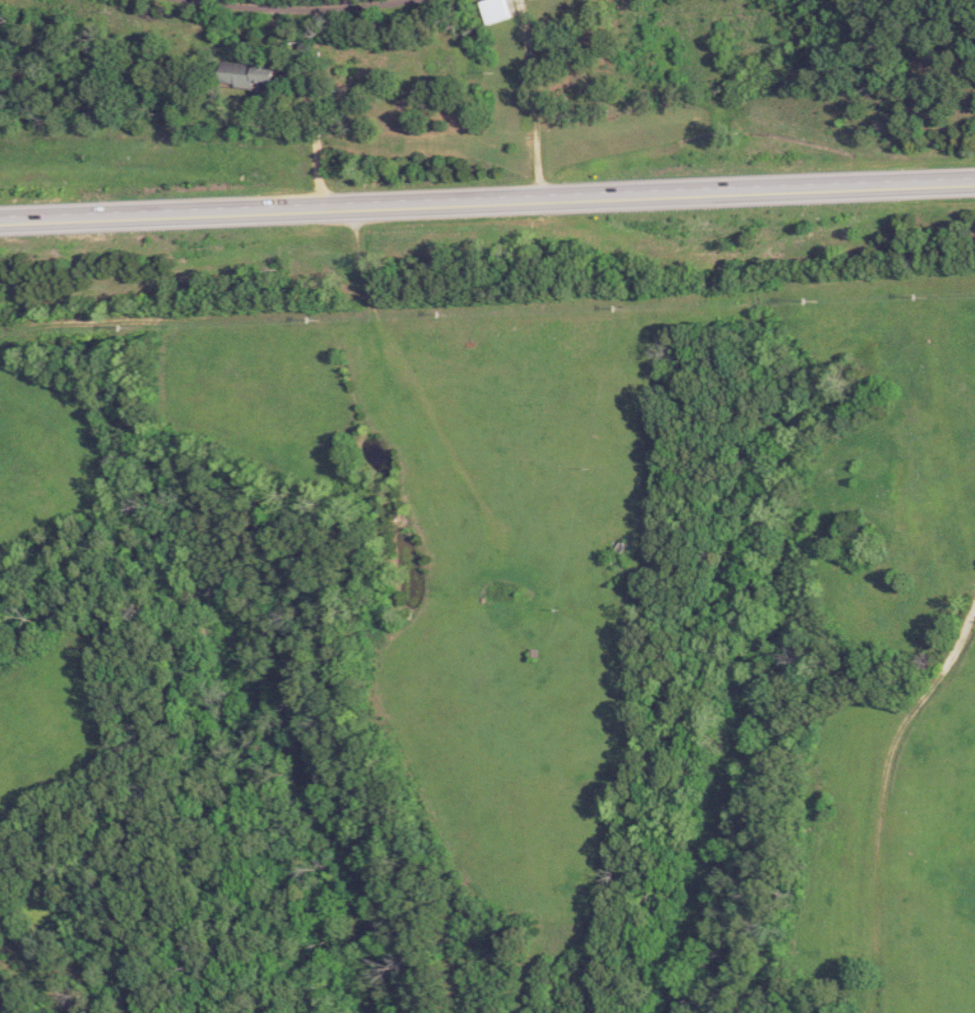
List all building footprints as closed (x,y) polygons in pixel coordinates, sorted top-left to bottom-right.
[(491,25),(516,17),(511,0),(489,0),(484,2),(491,25)] [(225,85),(258,87),(258,83),(278,84),(279,66),(226,63),(225,85)]
